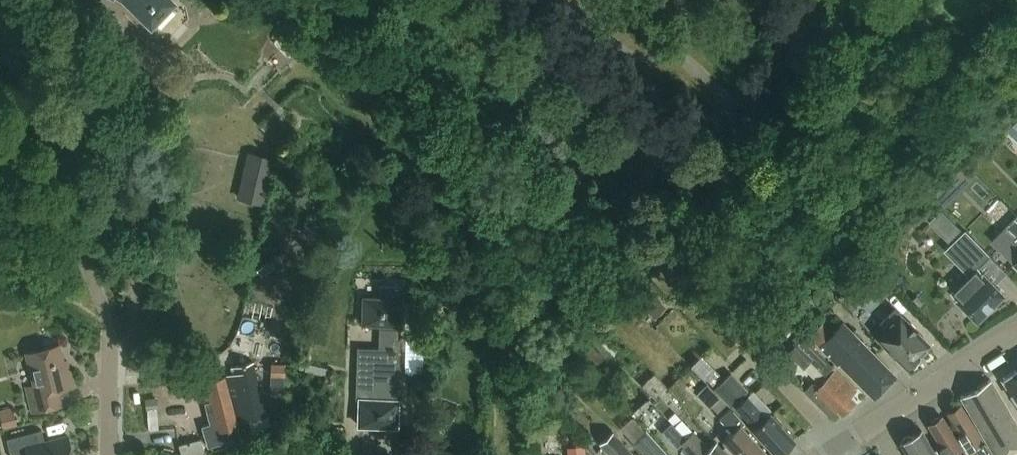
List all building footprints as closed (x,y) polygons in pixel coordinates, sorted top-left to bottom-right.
[(174,4),(170,0),(125,0),(152,27),(174,4)] [(1008,132),(1016,141),(1016,122),(1008,132)] [(278,160),(248,153),(237,198),(267,205),(278,160)] [(967,169),(957,178),(965,187),(975,177),(969,171),(967,169)] [(945,190),(936,199),(938,201),(945,207),(953,199),(947,192),(945,190)] [(1003,200),(988,214),(1004,230),(1016,243),(1016,214),(1003,200)] [(944,209),(931,222),(953,244),(959,239),(966,232),(944,209)] [(980,321),(1007,294),(985,272),(980,267),(992,255),(968,230),(966,232),(959,239),(953,244),(947,251),(971,275),(953,293),(959,299),(958,299),(980,321)] [(992,240),(1015,263),(1016,261),(1016,243),(1004,230),(992,240)] [(255,267),(264,279),(281,265),(272,254),(255,267)] [(403,339),(403,335),(401,335),(402,285),(381,284),(380,298),(364,297),(363,324),(380,325),(379,348),(370,347),(369,357),(355,356),(354,399),(356,399),(355,424),(398,426),(401,339),(403,339)] [(651,292),(640,303),(655,319),(666,308),(651,292)] [(907,367),(930,344),(895,309),(882,322),(887,326),(877,337),(907,367)] [(874,397),(896,376),(843,323),(833,333),(823,323),(810,336),(820,346),(837,364),(839,362),(874,397)] [(802,337),(788,352),(815,378),(821,371),(824,373),(832,365),(802,337)] [(404,340),(404,372),(421,372),(422,340),(404,340)] [(63,388),(74,385),(70,367),(66,368),(60,344),(27,353),(35,385),(27,387),(33,411),(67,403),(63,388)] [(592,345),(582,355),(593,365),(603,355),(592,345)] [(240,424),(267,416),(253,361),(235,366),(236,373),(227,375),(240,424)] [(269,361),(269,375),(283,376),(283,361),(269,361)] [(1002,378),(1016,401),(1016,368),(1002,378)] [(857,391),(834,370),(817,387),(813,383),(805,391),(831,417),(839,409),(844,414),(855,403),(850,398),(857,391)] [(714,390),(720,396),(730,407),(747,391),(731,374),(714,390)] [(209,418),(210,423),(202,425),(208,447),(241,438),(238,426),(225,376),(208,380),(210,386),(205,387),(209,402),(205,402),(209,418)] [(960,396),(995,454),(1004,454),(1016,448),(1016,424),(993,383),(990,379),(985,382),(960,396)] [(720,396),(714,390),(708,383),(697,393),(709,406),(720,396)] [(736,406),(755,427),(752,430),(776,454),(778,454),(784,450),(788,450),(793,444),(794,441),(795,439),(780,424),(782,422),(774,413),(772,415),(770,413),(767,416),(748,396),(736,406)] [(156,398),(146,399),(147,410),(157,409),(156,398)] [(960,404),(958,405),(954,404),(948,408),(949,411),(947,412),(960,433),(957,435),(967,450),(971,447),(976,454),(992,454),(960,404)] [(741,426),(745,422),(730,407),(719,417),(732,432),(723,440),(737,454),(769,454),(741,426)] [(0,415),(3,427),(17,423),(14,411),(0,415)] [(716,442),(709,448),(682,419),(681,420),(674,414),(668,419),(671,422),(702,454),(729,454),(716,442)] [(942,416),(940,417),(936,416),(931,419),(930,423),(927,425),(940,446),(939,447),(944,454),(965,454),(942,416)] [(671,422),(661,431),(677,448),(682,443),(684,445),(682,448),(688,454),(702,454),(671,422)] [(45,442),(42,430),(7,439),(11,454),(26,454),(28,454),(74,454),(69,436),(45,442)] [(599,454),(635,454),(611,430),(598,443),(600,446),(595,451),(599,454)] [(935,449),(933,450),(921,430),(911,436),(908,435),(903,438),(900,443),(907,454),(939,454),(935,449)] [(646,431),(634,442),(646,454),(668,454),(646,431)] [(181,454),(203,454),(206,454),(201,439),(178,445),(181,454)] [(586,441),(588,454),(599,454),(595,451),(586,441)] [(569,448),(569,454),(586,454),(585,446),(569,448)]
